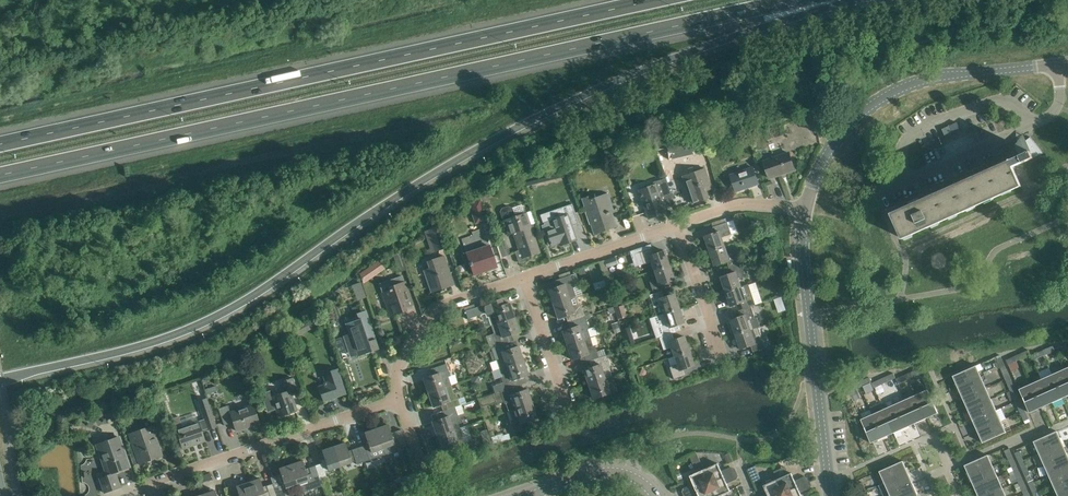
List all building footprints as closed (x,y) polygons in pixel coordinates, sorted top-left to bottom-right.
[(813,115),(802,117),(803,123),(809,123),(809,125),(814,124),(813,115)] [(957,122),(941,129),(946,139),(961,132),(957,122)] [(1033,158),(1043,153),(1030,137),(1026,140),(1023,134),(1015,145),(1019,156),(1022,163),(1033,158)] [(769,178),(795,169),(789,153),(764,161),(769,178)] [(1021,186),(1019,183),(1012,167),(1022,163),(1019,156),(1009,160),(1010,161),(920,201),(919,197),(908,202),(910,208),(893,216),(903,238),(1021,186)] [(753,167),(730,175),(736,192),(759,184),(753,167)] [(702,181),(709,179),(705,168),(682,176),(691,203),(708,197),(702,181)] [(555,173),(523,181),(524,186),(556,178),(555,173)] [(653,185),(639,190),(648,218),(664,212),(663,209),(662,206),(669,203),(674,202),(666,177),(661,179),(652,182),(653,185)] [(479,196),(479,197),(481,200),(484,202),(488,200),(489,197),(488,193),(484,192),(484,191),(481,193),(480,194),(479,196)] [(616,225),(605,194),(595,197),(594,194),(582,198),(593,233),(616,225)] [(468,203),(475,223),(487,219),(480,199),(468,203)] [(564,206),(540,215),(543,223),(544,222),(544,225),(542,225),(549,245),(551,245),(551,246),(560,243),(560,245),(576,240),(572,226),(579,224),(572,204),(564,206)] [(502,209),(500,212),(503,220),(508,235),(514,233),(520,253),(515,254),(518,262),(525,260),(524,258),(540,252),(530,224),(526,212),(524,206),(521,205),(511,209),(508,207),(502,209)] [(709,251),(725,245),(722,237),(731,234),(727,222),(713,227),(715,233),(705,236),(709,251)] [(439,226),(428,230),(435,251),(446,247),(439,226)] [(473,274),(487,269),(496,266),(483,227),(471,231),(473,234),(461,238),(473,274)] [(505,240),(497,243),(502,256),(509,254),(505,240)] [(728,254),(725,245),(709,251),(714,265),(727,261),(729,267),(741,263),(737,251),(728,254)] [(651,261),(654,270),(669,265),(664,250),(654,253),(652,247),(639,252),(635,254),(639,265),(643,263),(644,264),(651,261)] [(424,270),(431,292),(454,284),(444,255),(427,261),(429,268),(424,270)] [(615,257),(605,261),(607,267),(617,264),(615,257)] [(403,261),(397,263),(399,269),(401,273),(406,271),(405,267),(403,261)] [(745,275),(741,263),(729,267),(731,273),(721,277),(726,291),(741,286),(738,278),(745,275)] [(650,281),(654,293),(661,290),(666,289),(663,283),(674,279),(669,265),(654,270),(657,278),(650,281)] [(583,268),(577,270),(579,276),(585,274),(583,268)] [(365,269),(361,272),(364,281),(370,276),(365,269)] [(548,289),(553,304),(576,296),(573,287),(575,287),(571,274),(558,279),(560,285),(551,288),(548,289)] [(402,276),(380,284),(391,316),(406,311),(405,308),(413,305),(404,281),(402,276)] [(361,282),(353,284),(358,300),(366,297),(361,282)] [(741,286),(726,291),(731,306),(741,303),(743,309),(751,306),(755,304),(749,285),(748,284),(741,286)] [(679,307),(674,293),(663,296),(661,290),(654,293),(650,294),(657,314),(679,307)] [(570,314),(572,320),(585,316),(583,311),(580,303),(579,304),(576,296),(553,304),(558,318),(570,314)] [(488,316),(491,325),(514,317),(509,302),(503,304),(501,298),(465,310),(468,319),(485,313),(486,317),(488,316)] [(614,307),(614,308),(618,319),(627,316),(623,305),(614,307)] [(751,306),(743,309),(739,310),(741,316),(731,320),(736,334),(760,326),(757,317),(755,317),(751,306)] [(679,307),(657,314),(658,315),(665,335),(671,333),(675,332),(681,330),(679,323),(684,322),(681,315),(684,314),(682,308),(679,309),(679,307)] [(349,334),(344,336),(351,356),(356,354),(356,356),(372,351),(371,348),(378,346),(366,310),(356,313),(358,319),(345,323),(349,334)] [(586,320),(585,316),(572,320),(574,326),(562,331),(567,345),(590,337),(587,329),(589,328),(586,320)] [(492,334),(496,346),(504,343),(509,342),(507,335),(519,331),(514,317),(491,325),(494,333),(492,334)] [(621,327),(625,340),(633,337),(629,325),(621,327)] [(760,326),(736,334),(740,349),(751,345),(753,352),(765,347),(758,327),(760,326)] [(661,337),(659,338),(663,350),(665,349),(673,346),(676,355),(689,350),(684,336),(673,339),(671,333),(665,335),(661,337)] [(593,345),(590,337),(567,345),(572,359),(584,355),(586,362),(593,359),(599,357),(595,345),(593,345)] [(506,350),(504,343),(496,346),(491,348),(495,360),(497,360),(500,368),(523,360),(518,346),(506,350)] [(1066,343),(1056,347),(1058,352),(1067,348),(1066,343)] [(1046,354),(1055,350),(1053,345),(1044,349),(1046,354)] [(672,366),(669,367),(674,379),(685,374),(683,368),(694,365),(689,350),(676,355),(679,363),(672,366)] [(1028,350),(1019,354),(1021,358),(1030,354),(1028,350)] [(1040,351),(1031,355),(1033,360),(1042,356),(1040,351)] [(606,355),(599,357),(593,359),(595,365),(583,369),(588,384),(611,376),(609,368),(610,367),(606,355)] [(1015,356),(1006,360),(1010,369),(1018,366),(1016,361),(1017,360),(1015,356)] [(996,359),(1000,368),(1005,366),(1001,357),(996,359)] [(503,383),(492,387),(494,393),(513,387),(518,385),(516,378),(524,376),(528,374),(523,360),(500,368),(503,376),(501,377),(503,383)] [(428,393),(451,385),(448,376),(450,376),(446,363),(433,368),(435,374),(423,378),(428,393)] [(976,365),(952,376),(958,387),(981,377),(980,374),(979,371),(983,369),(980,363),(976,365)] [(1009,375),(1005,366),(1000,368),(1004,377),(1009,375)] [(318,386),(323,401),(346,394),(337,368),(330,371),(331,373),(323,376),(326,384),(318,386)] [(918,369),(909,373),(911,377),(920,373),(918,369)] [(1063,398),(1067,395),(1067,379),(1064,369),(1052,374),(1063,398)] [(893,373),(884,377),(886,381),(895,377),(893,373)] [(905,374),(896,378),(898,383),(907,379),(905,374)] [(1041,379),(1052,403),(1063,398),(1052,374),(1041,379)] [(614,384),(611,376),(588,384),(593,398),(605,394),(607,400),(620,396),(616,384),(614,384)] [(272,390),(262,394),(263,398),(267,411),(277,407),(280,416),(296,410),(290,394),(297,391),(292,377),(280,381),(284,392),(273,395),(272,390)] [(869,377),(860,381),(862,386),(871,382),(869,377)] [(981,377),(958,387),(963,398),(986,388),(981,377)] [(880,379),(871,383),(873,387),(882,383),(880,379)] [(1006,381),(1010,390),(1015,388),(1011,379),(1006,381)] [(1030,384),(1041,407),(1052,403),(1041,379),(1030,384)] [(847,387),(849,392),(858,388),(856,383),(847,387)] [(1019,389),(1030,413),(1041,407),(1030,384),(1019,389)] [(451,385),(428,393),(433,407),(445,403),(447,409),(442,411),(460,405),(456,392),(454,393),(451,385)] [(506,403),(509,411),(532,403),(527,389),(515,393),(513,387),(494,393),(477,399),(480,407),(503,399),(504,403),(506,403)] [(856,388),(849,392),(853,402),(861,398),(856,388)] [(986,388),(963,398),(968,409),(991,399),(986,388)] [(1019,397),(1015,388),(1010,390),(1014,399),(1019,397)] [(928,389),(916,394),(927,418),(938,413),(928,389)] [(927,418),(916,394),(905,399),(916,423),(927,418)] [(207,398),(198,401),(202,414),(204,419),(207,428),(207,430),(217,427),(211,411),(207,398)] [(905,399),(894,404),(905,428),(916,423),(905,399)] [(991,399),(968,409),(973,420),(996,410),(991,399)] [(1016,403),(1020,412),(1025,410),(1021,401),(1016,403)] [(532,403),(509,411),(512,419),(510,420),(514,432),(527,428),(525,422),(537,418),(532,403)] [(880,403),(870,408),(872,414),(883,438),(894,433),(883,409),(880,403)] [(218,408),(224,425),(233,422),(236,431),(259,423),(253,404),(230,412),(228,405),(218,408)] [(905,428),(894,404),(883,409),(894,433),(905,428)] [(432,421),(437,436),(460,428),(457,420),(459,419),(455,407),(460,405),(442,411),(444,417),(432,421)] [(996,410),(973,420),(977,431),(1001,421),(996,410)] [(1029,419),(1025,410),(1020,412),(1024,421),(1029,419)] [(861,419),(871,443),(883,438),(872,414),(861,419)] [(178,416),(172,418),(182,448),(197,443),(197,444),(205,441),(202,430),(207,428),(204,419),(198,420),(182,426),(178,416)] [(1001,421),(977,431),(983,443),(1006,432),(1001,421)] [(388,424),(376,428),(383,448),(385,454),(400,449),(399,446),(406,443),(401,429),(400,430),(394,431),(395,433),(391,435),(388,424)] [(152,426),(129,434),(139,463),(162,455),(152,426)] [(385,454),(383,448),(376,428),(364,432),(368,444),(358,447),(363,462),(385,454)] [(460,428),(437,436),(442,450),(449,447),(454,446),(456,452),(469,448),(477,445),(475,439),(467,441),(466,440),(465,436),(463,436),(460,428)] [(1034,441),(1039,453),(1062,442),(1057,431),(1034,441)] [(502,433),(491,437),(493,442),(493,444),(497,443),(509,439),(509,438),(509,437),(508,434),(503,435),(502,433)] [(108,474),(101,477),(106,492),(121,487),(115,472),(129,467),(119,437),(97,444),(108,474)] [(489,437),(483,439),(484,445),(485,446),(492,444),(491,442),(489,437)] [(363,462),(358,447),(348,451),(345,442),(333,446),(340,466),(355,461),(357,464),(363,462)] [(1039,453),(1043,463),(1067,453),(1062,442),(1039,453)] [(324,471),(340,466),(333,446),(322,450),(325,462),(315,465),(320,480),(327,477),(324,471)] [(1004,450),(1008,459),(1013,457),(1009,448),(1004,450)] [(1015,453),(1018,462),(1023,460),(1019,451),(1015,453)] [(1048,474),(1067,465),(1067,455),(1067,453),(1043,463),(1048,474)] [(988,455),(964,465),(969,476),(993,466),(988,455)] [(1017,466),(1013,457),(1008,459),(1012,468),(1017,466)] [(322,485),(320,480),(315,465),(305,468),(302,460),(291,464),(297,484),(300,493),(301,493),(301,492),(322,485)] [(1018,462),(1023,471),(1027,469),(1023,460),(1018,462)] [(884,482),(908,472),(903,461),(879,471),(884,482)] [(709,467),(704,469),(710,483),(726,476),(724,473),(722,474),(721,471),(718,463),(715,465),(714,463),(708,465),(709,467)] [(273,481),(274,483),(273,483),(277,495),(286,495),(283,487),(285,487),(286,488),(297,484),(291,464),(279,468),(282,477),(279,478),(278,474),(272,476),(272,475),(271,475),(273,481)] [(1048,474),(1053,485),(1067,479),(1067,465),(1048,474)] [(724,473),(726,476),(737,471),(735,467),(732,466),(721,471),(722,474),(724,473)] [(755,466),(748,469),(750,476),(758,472),(755,466)] [(998,477),(993,466),(969,476),(974,487),(998,477)] [(785,467),(775,472),(778,479),(777,479),(784,493),(800,486),(798,482),(796,483),(795,480),(791,473),(788,474),(785,467)] [(693,487),(694,491),(710,483),(704,469),(699,472),(698,470),(692,472),(693,474),(690,476),(694,484),(695,486),(693,487)] [(1023,479),(1019,470),(1014,472),(1015,474),(1018,481),(1023,479)] [(739,475),(737,471),(726,476),(728,480),(726,481),(727,483),(737,478),(739,475)] [(889,493),(913,483),(908,472),(884,482),(889,493)] [(1024,475),(1028,483),(1033,481),(1029,473),(1024,475)] [(417,474),(406,477),(409,485),(420,482),(417,474)] [(1010,476),(1009,476),(1013,483),(1018,481),(1015,474),(1010,476)] [(998,477),(974,487),(978,495),(985,495),(1003,488),(1000,483),(1006,480),(1003,475),(998,477)] [(710,483),(716,495),(720,495),(721,495),(722,495),(725,495),(728,495),(727,493),(730,491),(727,483),(726,481),(728,480),(726,476),(710,483)] [(798,482),(800,486),(811,481),(809,477),(805,476),(795,480),(796,483),(798,482)] [(273,483),(262,486),(260,478),(248,482),(253,495),(277,495),(273,483)] [(784,493),(777,479),(772,481),(771,479),(766,482),(767,484),(763,485),(767,493),(768,495),(767,495),(777,495),(784,493)] [(1027,488),(1023,479),(1018,481),(1019,483),(1022,490),(1027,488)] [(1058,495),(1059,495),(1067,492),(1067,479),(1053,485),(1058,495)] [(394,481),(388,483),(391,492),(393,492),(397,490),(394,481)] [(812,484),(811,481),(800,486),(801,489),(799,490),(800,493),(811,488),(812,484)] [(1028,483),(1032,493),(1037,491),(1033,481),(1028,483)] [(236,486),(239,494),(234,495),(253,495),(248,482),(236,486)] [(858,484),(861,493),(866,491),(862,482),(858,484)] [(710,483),(694,491),(696,494),(698,493),(699,495),(716,495),(710,483)] [(918,494),(913,483),(889,493),(890,495),(913,495),(918,494)] [(682,492),(683,495),(694,491),(693,487),(695,486),(694,484),(683,488),(682,492)] [(784,493),(785,495),(802,495),(800,493),(799,490),(801,489),(800,486),(784,493)] [(1003,488),(985,495),(1006,495),(1003,488)]
